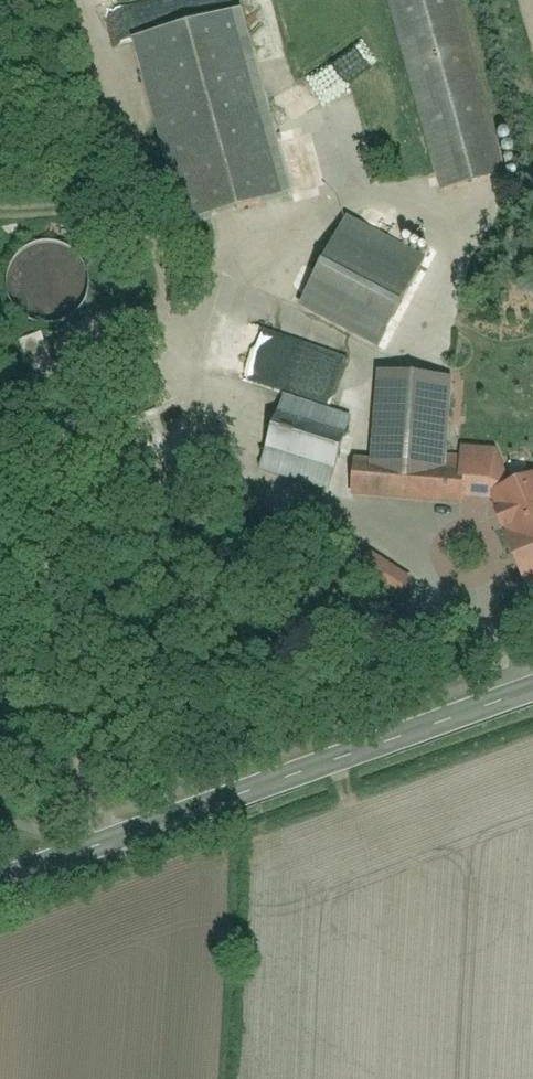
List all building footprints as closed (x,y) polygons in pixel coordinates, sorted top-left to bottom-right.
[(440,192),(509,173),(461,0),(387,0),(440,192)] [(140,40),(186,227),(296,201),(250,13),(140,40)] [(343,223),(304,312),(387,349),(426,260),(343,223)] [(14,268),(9,291),(19,315),(36,327),(65,328),(84,316),(93,299),(94,277),(79,253),(54,244),(27,252),(14,268)] [(354,374),(326,364),(319,383),(348,393),(354,374)] [(492,503),(532,592),(532,484),(508,495),(510,467),(456,462),(460,374),(382,370),(376,495),(492,503)] [(292,401),(267,469),(329,492),(355,425),(292,401)] [(416,585),(373,558),(358,582),(401,609),(416,585)]
